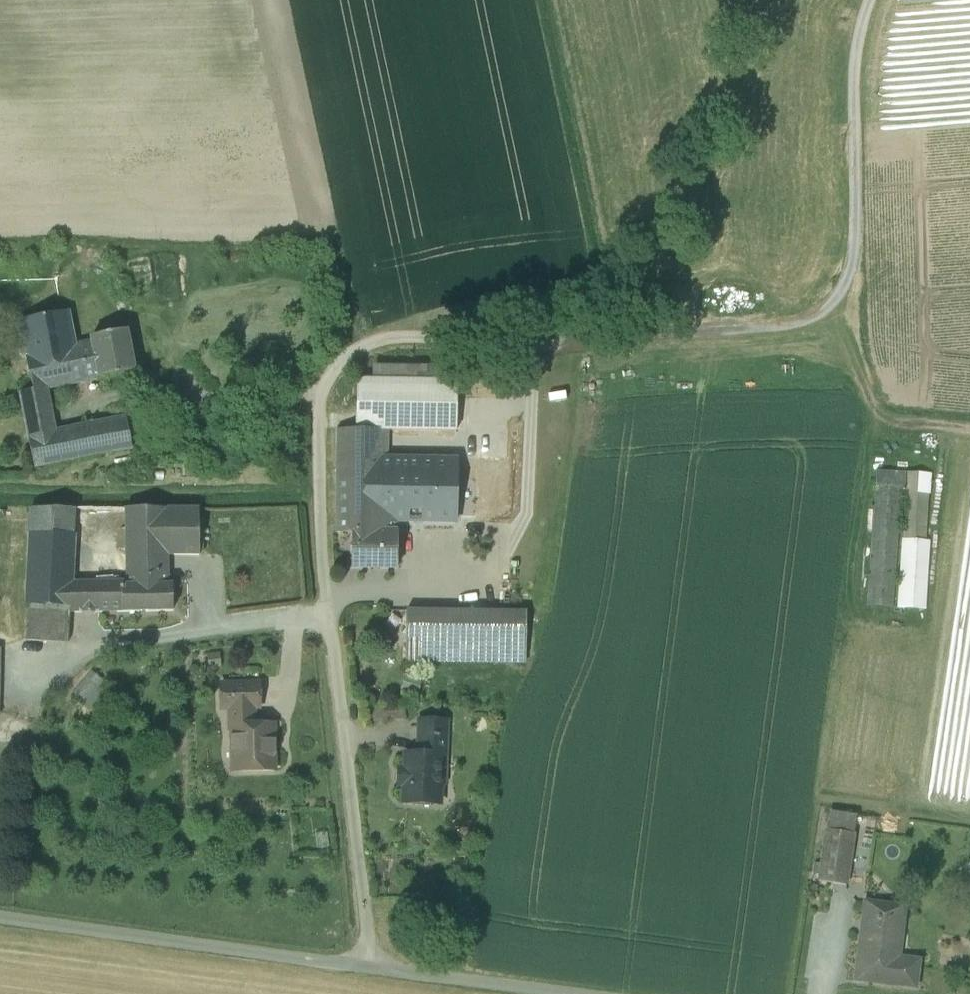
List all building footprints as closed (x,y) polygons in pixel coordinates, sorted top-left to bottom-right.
[(67,314),(20,323),(33,390),(19,393),(24,417),(52,411),(48,390),(87,382),(80,345),(73,346),(67,314)] [(127,332),(91,339),(92,343),(80,345),(87,382),(135,372),(127,332)] [(372,368),(372,383),(457,382),(457,367),(372,368)] [(372,383),(356,383),(355,433),(387,433),(456,432),(457,382),(372,383)] [(29,439),(56,433),(52,411),(24,417),(29,439)] [(56,433),(29,439),(35,470),(133,450),(127,418),(56,433)] [(387,463),(455,462),(456,432),(387,433),(387,463)] [(355,433),(337,433),(337,463),(387,463),(387,433),(355,433)] [(455,462),(387,463),(337,463),(337,510),(360,510),(360,517),(370,517),(370,522),(397,522),(454,522),(455,462)] [(908,472),(876,470),(875,487),(902,489),(902,491),(906,491),(908,472)] [(932,474),(908,472),(906,491),(903,540),(905,540),(928,542),(932,474)] [(902,489),(875,487),(867,606),(893,608),(902,491),(902,489)] [(75,508),(7,508),(3,605),(68,614),(70,614),(71,589),(75,508)] [(198,508),(121,508),(124,573),(168,572),(168,555),(200,554),(198,508)] [(397,522),(370,522),(370,517),(360,517),(360,510),(337,510),(336,533),(352,533),(351,569),(396,569),(397,522)] [(928,542),(905,540),(900,608),(924,610),(929,542),(928,542)] [(168,572),(124,573),(125,580),(125,587),(122,587),(122,612),(173,610),(172,586),(169,586),(168,572)] [(125,580),(97,581),(97,589),(98,613),(122,612),(122,587),(125,587),(125,580)] [(81,589),(71,589),(70,614),(82,614),(81,589)] [(81,589),(82,614),(98,613),(97,589),(81,589)] [(68,614),(3,605),(2,629),(67,633),(68,614)] [(526,613),(406,611),(405,659),(525,661),(526,613)] [(82,701),(100,682),(91,675),(74,694),(82,701)] [(415,698),(421,681),(409,677),(403,694),(415,698)] [(107,689),(100,682),(82,701),(90,708),(107,689)] [(258,685),(220,686),(221,710),(229,710),(248,709),(259,709),(258,685)] [(273,727),(249,727),(248,709),(229,710),(229,730),(232,730),(237,730),(237,742),(233,747),(233,754),(238,759),(244,759),(244,770),(243,770),(243,771),(273,771),(273,727)] [(447,723),(418,722),(417,756),(416,757),(441,758),(445,758),(447,723)] [(238,759),(233,754),(233,772),(243,771),(243,770),(244,770),(244,759),(238,759)] [(440,773),(441,758),(416,757),(417,756),(405,755),(404,771),(399,771),(398,786),(404,786),(403,804),(433,805),(433,803),(432,803),(433,790),(439,790),(445,785),(445,778),(440,773)] [(829,814),(827,831),(855,835),(857,817),(829,814)] [(855,835),(827,831),(820,883),(848,886),(855,835)] [(903,909),(864,904),(855,981),(914,988),(917,968),(896,966),(891,965),(894,936),(900,937),(903,909)] [(891,965),(896,966),(900,937),(894,936),(891,965)]
